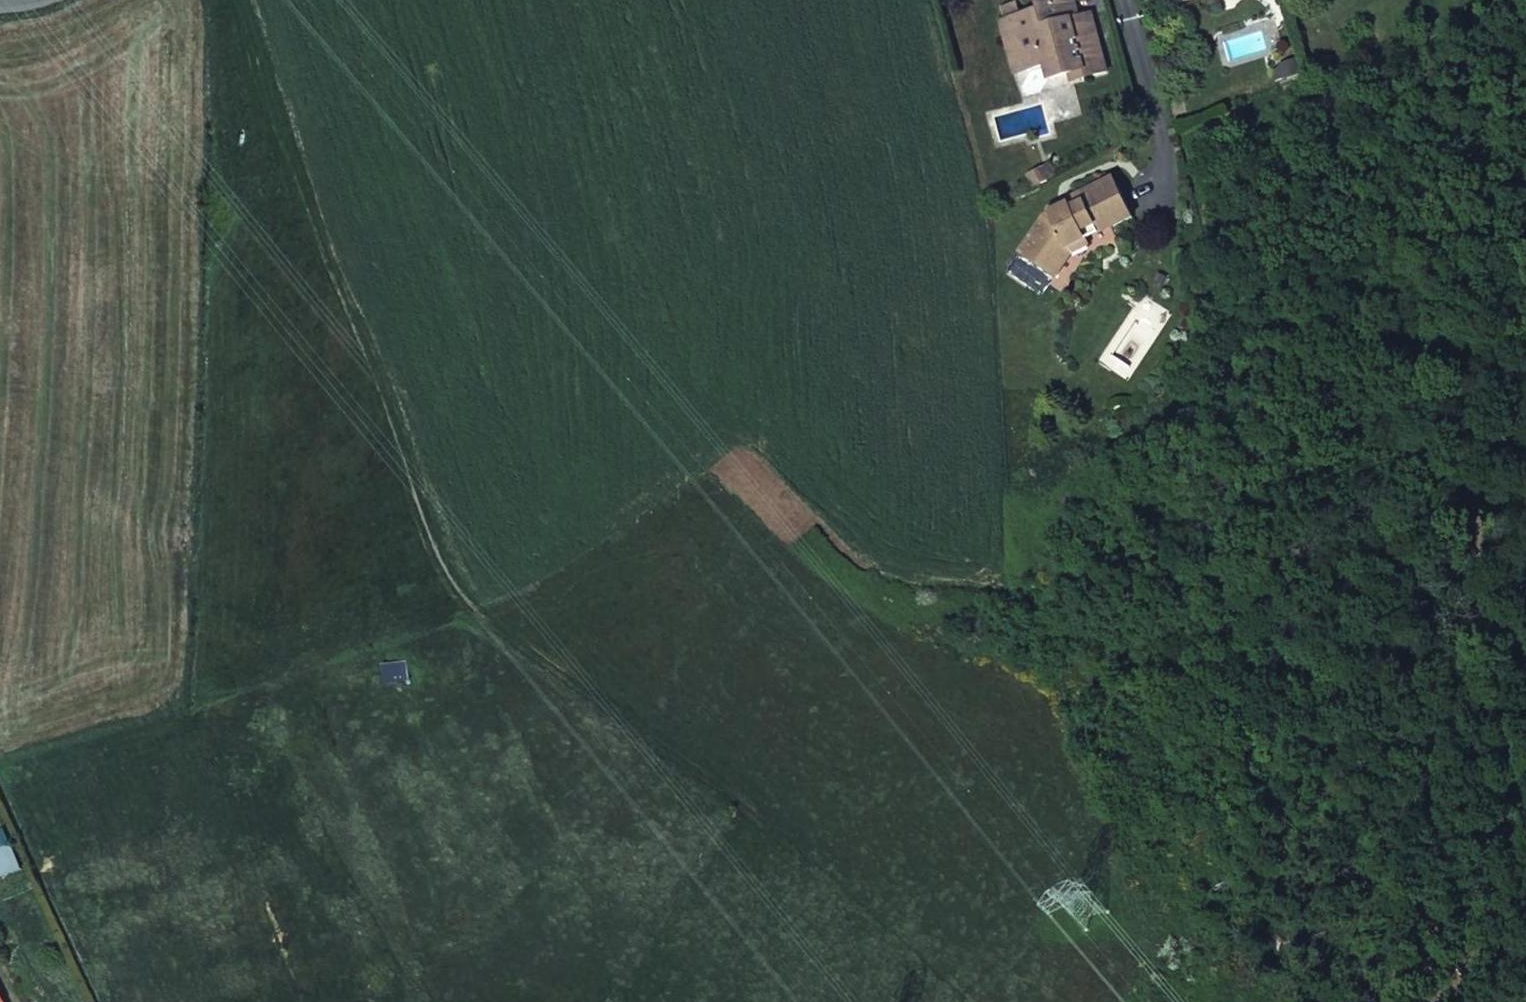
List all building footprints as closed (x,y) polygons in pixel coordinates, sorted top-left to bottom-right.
[(1075,14),(1058,19),(1054,3),(1063,0),(1036,0),(1039,8),(1002,20),(1007,38),(1017,35),(1026,65),(1044,60),(1050,75),(1071,69),(1083,65),(1085,75),(1104,69),(1086,10),(1075,14)] [(1075,14),(1071,0),(1063,0),(1054,3),(1058,19),(1075,14)] [(1017,35),(1007,38),(1016,68),(1026,65),(1017,35)] [(1074,78),(1085,75),(1083,65),(1071,69),(1074,78)] [(1041,170),(1047,182),(1060,176),(1054,164),(1041,170)] [(1041,170),(1034,174),(1040,185),(1047,182),(1041,170)] [(1053,213),(1046,216),(1021,252),(1048,271),(1056,259),(1060,262),(1069,248),(1087,240),(1084,232),(1096,226),(1100,234),(1133,218),(1114,179),(1081,194),(1085,204),(1073,209),(1071,205),(1053,213)] [(1051,209),(1053,213),(1071,205),(1073,209),(1085,204),(1081,194),(1051,209)] [(1090,245),(1087,240),(1069,248),(1060,262),(1056,259),(1048,271),(1057,277),(1073,253),(1090,245)]
